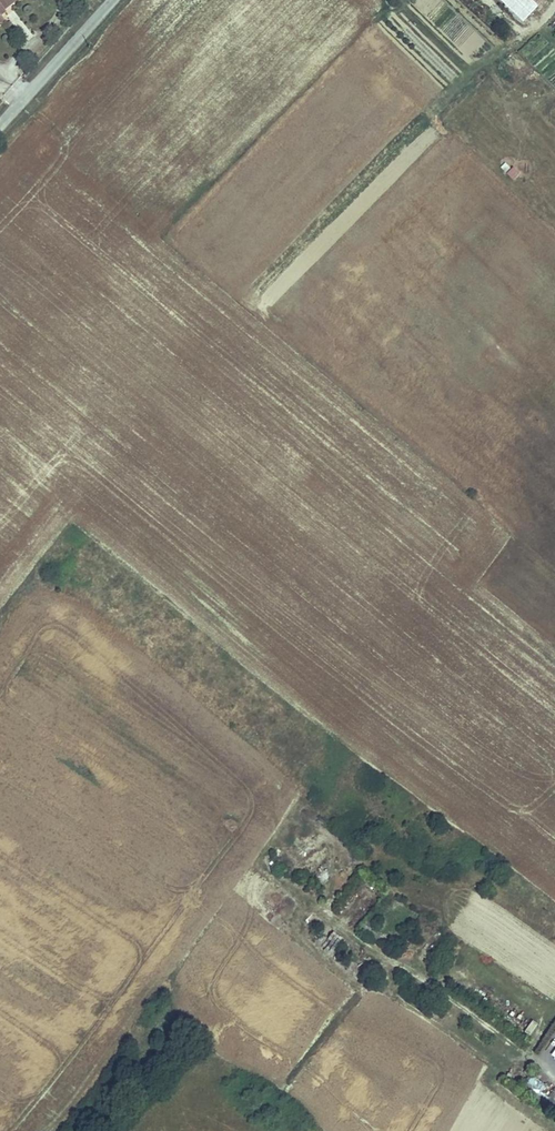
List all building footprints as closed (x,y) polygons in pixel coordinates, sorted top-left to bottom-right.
[(539,6),(533,0),(500,0),(523,22),(539,6)] [(521,1032),(527,1037),(535,1025),(529,1021),(521,1032)]
